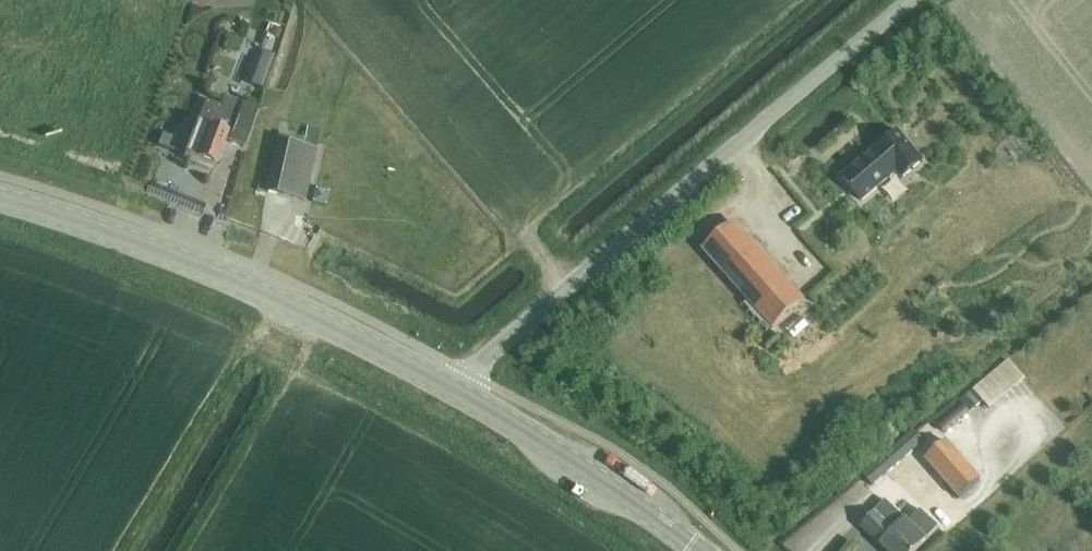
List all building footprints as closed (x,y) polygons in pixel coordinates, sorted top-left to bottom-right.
[(235,117),(219,111),(220,107),(206,102),(198,123),(193,121),(187,136),(193,138),(186,155),(191,157),(189,162),(214,172),(226,140),(243,146),(255,113),(239,106),(235,117)] [(897,132),(842,178),(862,202),(897,173),(902,179),(923,162),(897,132)] [(277,140),(266,193),(293,199),(305,146),(277,140)] [(316,189),(313,203),(325,206),(328,192),(316,189)] [(298,209),(298,236),(307,236),(306,209),(298,209)] [(702,250),(773,329),(803,302),(732,223),(702,250)] [(1009,362),(989,380),(962,403),(970,412),(982,401),(990,410),(1025,381),(1009,362)] [(962,407),(938,429),(943,435),(967,414),(962,407)] [(926,460),(960,499),(980,482),(946,443),(926,460)] [(914,455),(907,446),(865,481),(873,491),(914,455)] [(860,528),(886,550),(917,550),(938,527),(920,511),(909,523),(885,501),(860,528)]
